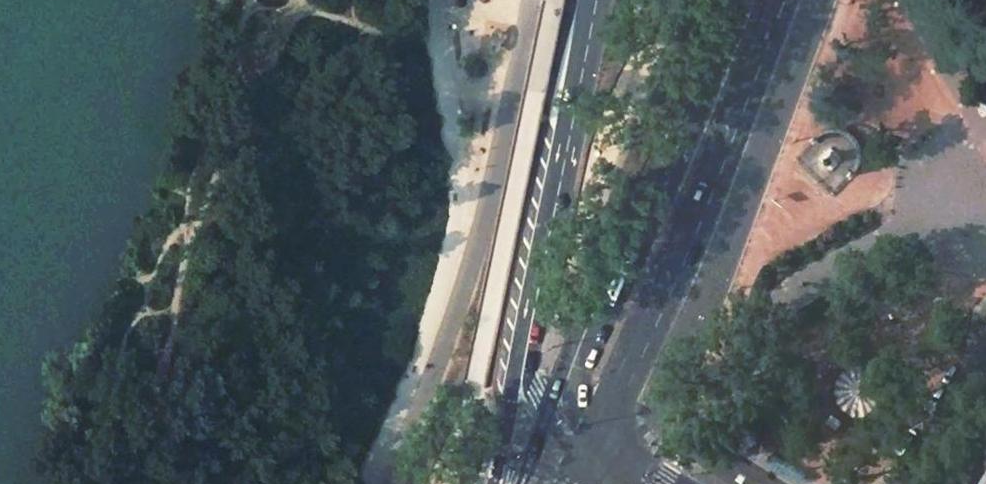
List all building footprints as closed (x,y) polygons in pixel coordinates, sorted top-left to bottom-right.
[(746,404),(740,404),(745,421),(731,409),(728,414),(723,416),(726,421),(748,438),(760,431),(757,424),(762,421),(751,401),(746,404)]
